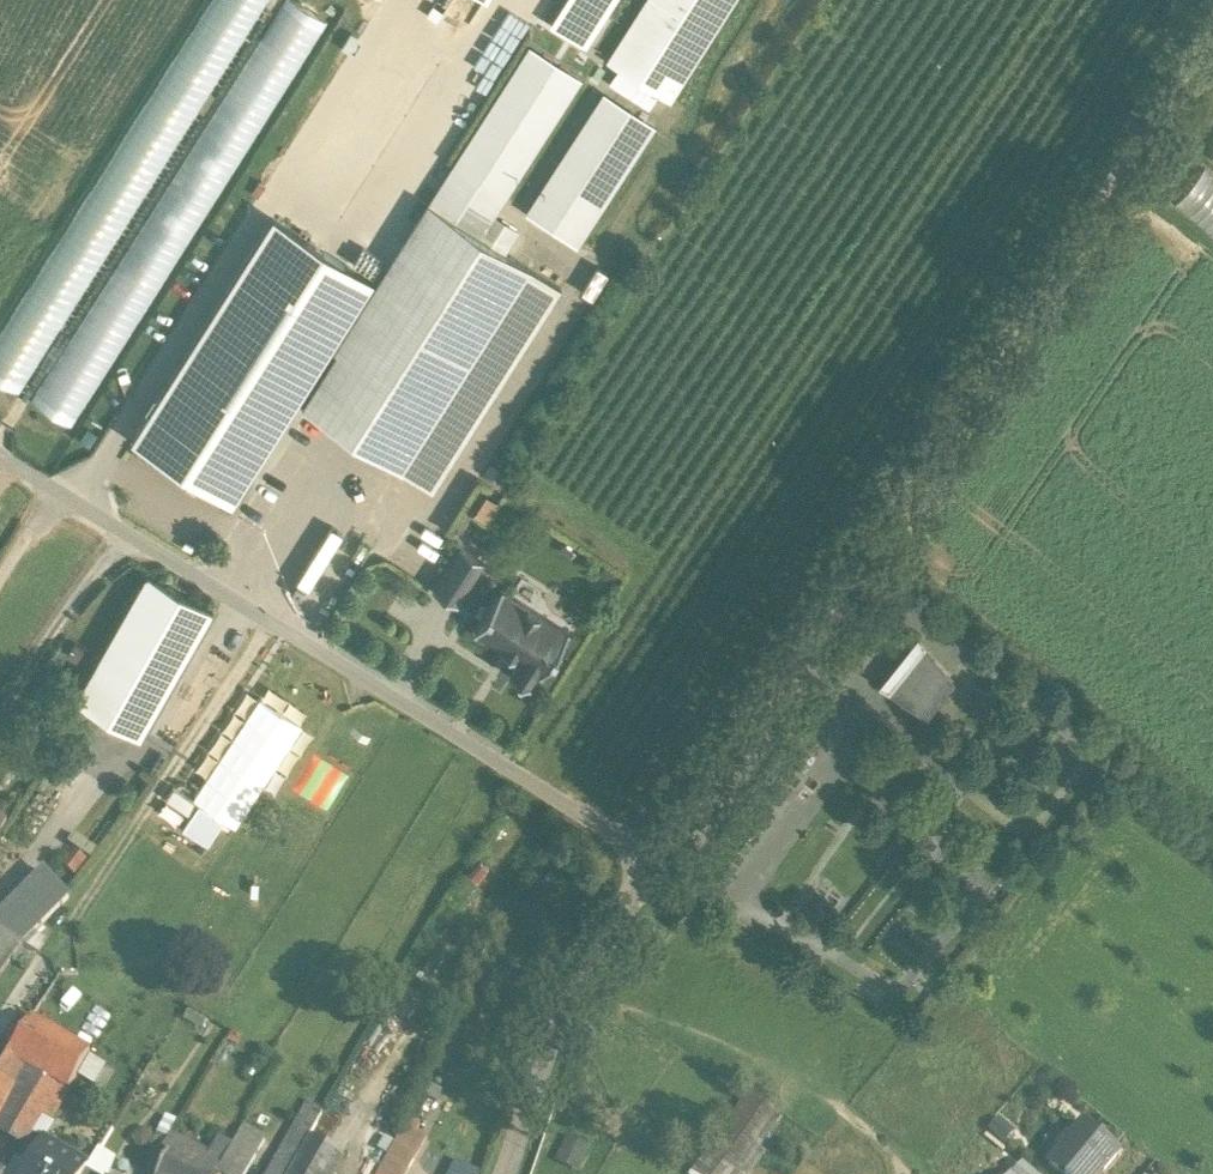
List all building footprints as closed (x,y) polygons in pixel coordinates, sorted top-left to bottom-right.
[(258,0),(207,0),(0,351),(0,376),(27,392),(258,0)] [(39,402),(79,425),(325,12),(305,0),(279,0),(39,402)] [(734,0),(649,0),(610,61),(670,100),(734,0)] [(529,49),(455,166),(504,197),(578,81),(529,49)] [(603,96),(528,212),(577,244),(652,128),(603,96)] [(1197,170),(1167,207),(1212,243),(1212,183),(1197,170)] [(476,206),(452,190),(439,210),(463,225),(476,206)] [(427,203),(334,350),(337,352),(302,407),(401,470),(529,268),(504,251),(479,235),(463,225),(439,210),(427,203)] [(516,231),(492,216),(479,235),(504,251),(516,231)] [(273,218),(160,396),(133,438),(232,501),(259,458),(258,458),(371,281),(273,218)] [(529,268),(401,470),(432,490),(561,288),(529,268)] [(485,562),(461,546),(432,590),(457,606),(485,562)] [(212,611),(148,575),(76,701),(140,737),(212,611)] [(569,633),(502,589),(475,631),(519,660),(509,675),(529,687),(538,672),(542,674),(569,633)] [(950,680),(920,646),(887,689),(906,700),(903,705),(917,714),(922,709),(926,711),(950,680)] [(204,802),(187,829),(213,845),(229,817),(204,802)] [(10,818),(0,812),(0,835),(10,818)] [(88,863),(75,857),(67,874),(80,880),(88,863)] [(49,877),(2,930),(23,944),(70,897),(49,877)] [(0,930),(0,978),(23,944),(2,930),(1,930),(0,930)] [(29,1021),(7,1057),(0,1066),(0,1109),(24,1067),(26,1068),(47,1031),(29,1021)] [(26,1068),(24,1067),(0,1109),(0,1140),(7,1143),(27,1109),(65,1042),(47,1031),(26,1068)] [(65,1042),(27,1109),(43,1118),(50,1122),(89,1055),(65,1042)] [(692,1173),(741,1173),(782,1115),(749,1092),(692,1173)] [(293,1130),(309,1139),(325,1108),(310,1100),(293,1130)] [(43,1118),(27,1109),(7,1143),(6,1144),(11,1147),(10,1150),(19,1155),(31,1137),(43,1118)] [(379,1173),(407,1173),(426,1139),(415,1133),(419,1126),(408,1120),(379,1173)] [(233,1145),(252,1156),(265,1134),(246,1123),(233,1145)] [(1049,1165),(1060,1173),(1099,1173),(1114,1157),(1079,1128),(1049,1165)] [(269,1173),(290,1173),(309,1139),(293,1130),(269,1173)] [(594,1144),(572,1134),(561,1159),(583,1169),(594,1144)] [(170,1135),(160,1153),(166,1156),(205,1173),(217,1173),(224,1162),(170,1135)] [(19,1155),(15,1161),(28,1169),(43,1143),(31,1137),(19,1155)] [(309,1139),(290,1173),(333,1173),(342,1157),(309,1139)] [(43,1143),(28,1169),(25,1173),(84,1173),(85,1172),(87,1169),(43,1143)] [(217,1173),(218,1173),(247,1173),(256,1158),(252,1156),(233,1145),(224,1162),(217,1173)] [(85,1172),(89,1173),(110,1173),(116,1160),(98,1150),(87,1169),(85,1172)] [(160,1153),(157,1151),(149,1168),(159,1172),(166,1156),(160,1153)] [(166,1156),(159,1172),(158,1173),(205,1173),(166,1156)] [(483,1170),(455,1162),(451,1173),(482,1173),(483,1170)]
